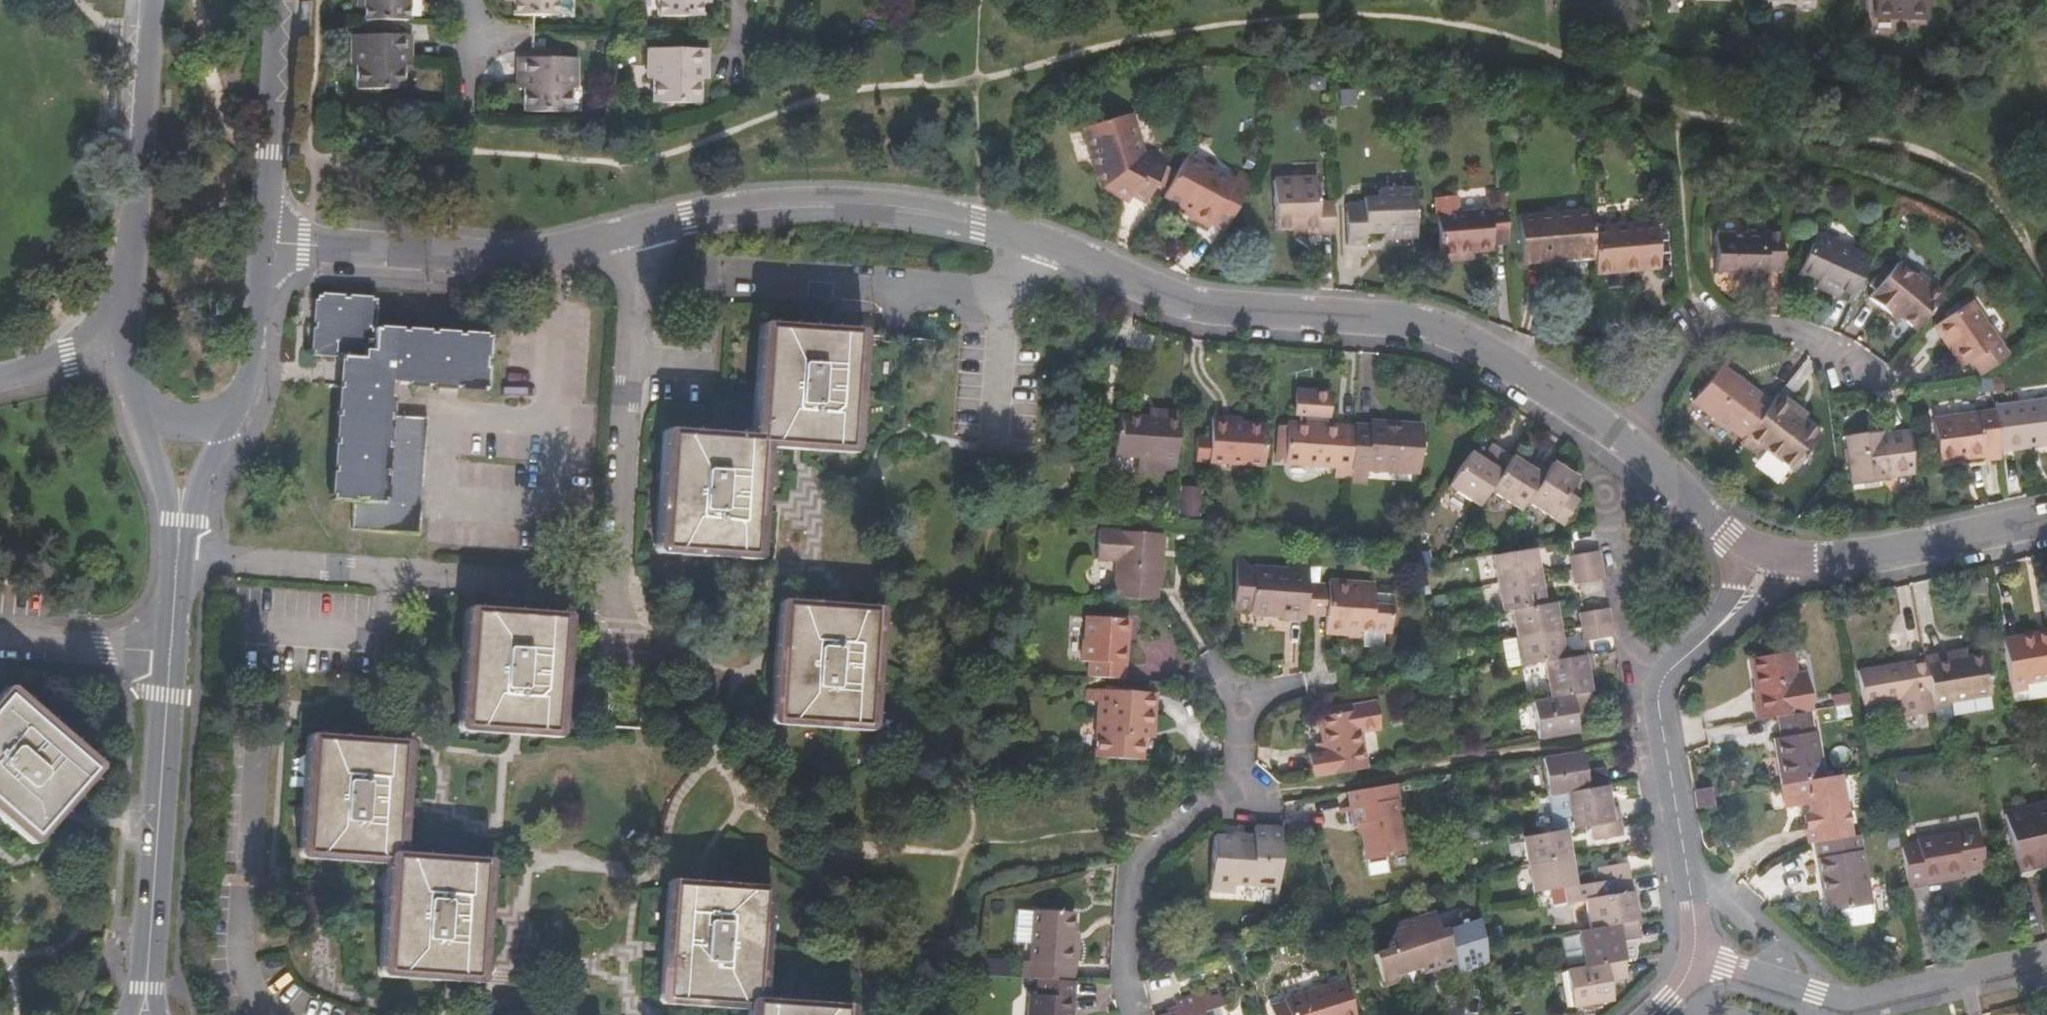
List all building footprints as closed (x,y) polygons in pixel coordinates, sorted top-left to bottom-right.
[(365,19),(368,19),(395,19),(409,20),(409,0),(359,0),(359,9),(364,9),(365,19)] [(558,16),(558,13),(572,13),(572,0),(506,0),(506,1),(513,1),(513,15),(558,16)] [(658,16),(703,17),(703,2),(711,2),(711,0),(658,0),(658,16)] [(1877,19),(1927,19),(1927,0),(1877,0),(1877,19)] [(395,19),(368,19),(367,35),(395,35),(395,19)] [(395,35),(367,35),(351,35),(352,65),(356,65),(357,88),(404,88),(404,65),(411,65),(411,35),(395,35)] [(707,50),(648,50),(648,79),(654,79),(654,102),(699,103),(700,79),(707,79),(707,50)] [(577,58),(518,57),(518,88),(525,88),(525,110),(571,110),(571,87),(577,87),(577,58)] [(1130,115),(1083,128),(1092,158),(1101,156),(1105,169),(1101,170),(1107,187),(1131,199),(1133,196),(1147,203),(1156,186),(1167,167),(1169,162),(1154,153),(1150,160),(1141,155),(1130,115)] [(1188,152),(1165,196),(1193,211),(1192,215),(1210,227),(1213,223),(1227,231),(1254,179),(1240,172),(1236,178),(1188,152)] [(1174,171),(1167,167),(1156,186),(1163,190),(1174,171)] [(1302,236),(1334,235),(1333,203),(1318,203),(1317,181),(1272,182),(1274,230),(1302,229),(1302,236)] [(1399,242),(1418,241),(1416,191),(1378,192),(1379,199),(1363,200),(1363,205),(1351,205),(1352,247),(1366,247),(1366,234),(1399,234),(1399,242)] [(1490,241),(1506,240),(1501,194),(1485,195),(1486,209),(1434,214),(1438,260),(1456,258),(1456,252),(1491,249),(1490,241)] [(1590,226),(1588,208),(1516,216),(1520,263),(1592,256),(1590,226)] [(1590,226),(1592,256),(1594,272),(1626,269),(1626,263),(1642,262),(1642,267),(1659,266),(1655,221),(1590,226)] [(1780,271),(1781,233),(1765,233),(1765,227),(1747,226),(1747,233),(1715,232),(1715,272),(1730,272),(1730,279),(1745,279),(1745,277),(1765,277),(1765,271),(1780,271)] [(1851,303),(1868,264),(1839,251),(1841,246),(1816,234),(1812,241),(1805,237),(1794,260),(1802,264),(1798,271),(1838,290),(1835,296),(1851,303)] [(1916,274),(1913,278),(1896,264),(1890,271),(1883,266),(1868,286),(1874,291),(1867,299),(1880,310),(1884,305),(1915,331),(1943,296),(1916,274)] [(379,300),(317,295),(314,356),(342,357),(342,365),(348,365),(347,385),(340,384),(333,500),(355,501),(354,527),(422,532),(429,416),(392,414),(394,383),(490,388),(493,336),(378,329),(379,300)] [(1988,370),(2007,356),(1968,300),(1935,323),(1951,345),(1948,348),(1960,366),(1968,360),(1980,375),(1988,370)] [(757,441),(759,441),(846,447),(854,334),(765,327),(757,441)] [(1730,428),(1742,438),(1767,405),(1718,365),(1690,400),(1728,431),(1730,428)] [(1354,428),(1354,427),(1328,425),(1328,417),(1332,417),(1333,393),(1300,391),(1298,415),(1305,416),(1304,424),(1289,423),(1289,426),(1281,425),(1279,460),(1287,461),(1287,463),(1336,468),(1335,478),(1351,479),(1352,474),(1354,428)] [(1742,438),(1738,443),(1753,456),(1759,448),(1791,472),(1818,438),(1786,413),(1792,405),(1777,393),(1767,405),(1742,438)] [(1992,409),(1998,451),(2046,445),(2046,400),(1992,406),(1992,409)] [(1981,460),(1998,458),(1998,451),(1992,409),(1939,416),(1946,459),(1954,458),(1954,453),(1980,450),(1981,460)] [(1176,476),(1180,413),(1163,412),(1163,419),(1118,417),(1116,457),(1144,458),(1143,474),(1176,476)] [(1265,465),(1267,426),(1229,423),(1229,419),(1213,417),(1212,434),(1210,460),(1265,465)] [(1369,429),(1354,428),(1352,474),(1367,475),(1368,466),(1418,470),(1422,426),(1370,423),(1369,429)] [(1201,459),(1210,460),(1212,434),(1203,433),(1201,459)] [(1885,476),(1912,473),(1907,433),(1866,438),(1865,433),(1842,436),(1849,485),(1886,481),(1885,476)] [(751,554),(759,441),(757,441),(669,434),(662,547),(751,554)] [(1489,461),(1472,450),(1450,483),(1456,487),(1482,504),(1491,490),(1513,456),(1499,447),(1489,461)] [(1532,468),(1513,456),(1491,490),(1523,511),(1528,503),(1549,472),(1535,463),(1532,468)] [(1555,464),(1549,472),(1528,503),(1565,526),(1580,501),(1571,494),(1580,480),(1555,464)] [(1352,474),(1351,479),(1351,483),(1366,484),(1367,475),(1352,474)] [(1450,483),(1445,492),(1451,496),(1456,487),(1450,483)] [(1183,517),(1203,518),(1205,490),(1185,489),(1183,517)] [(1119,561),(1117,599),(1156,601),(1157,585),(1162,586),(1163,559),(1156,559),(1158,533),(1100,529),(1098,559),(1119,561)] [(1540,576),(1535,549),(1495,556),(1499,583),(1540,576)] [(1600,566),(1597,550),(1569,555),(1571,571),(1600,566)] [(1417,553),(1420,568),(1430,565),(1427,552),(1417,553)] [(1283,619),(1306,621),(1307,612),(1309,584),(1310,561),(1287,560),(1287,568),(1238,565),(1236,603),(1253,603),(1252,609),(1284,611),(1283,619)] [(1600,566),(1571,571),(1574,583),(1602,578),(1600,566)] [(1544,604),(1540,576),(1499,583),(1504,610),(1513,609),(1544,604)] [(1309,584),(1307,612),(1328,615),(1328,633),(1348,634),(1348,629),(1391,633),(1392,607),(1373,606),(1374,583),(1328,580),(1328,585),(1309,584)] [(1513,609),(1518,637),(1558,630),(1553,602),(1544,604),(1513,609)] [(873,612),(785,605),(777,717),(865,724),(873,612)] [(1578,611),(1581,626),(1609,622),(1607,606),(1578,611)] [(562,619),(471,612),(464,725),(516,728),(553,731),(562,619)] [(1089,662),(1088,676),(1124,679),(1127,635),(1121,634),(1121,619),(1088,617),(1087,640),(1083,640),(1082,662),(1089,662)] [(1609,622),(1581,626),(1583,639),(1612,634),(1609,622)] [(1518,637),(1523,665),(1524,665),(1563,658),(1558,630),(1518,637)] [(2010,691),(2025,688),(2025,683),(2046,679),(2046,636),(2034,638),(2033,634),(2002,639),(2010,691)] [(1508,668),(1523,665),(1518,637),(1504,639),(1508,668)] [(1755,720),(1776,716),(1800,712),(1790,651),(1748,658),(1754,689),(1756,688),(1758,700),(1752,702),(1755,720)] [(1924,658),(1924,659),(1932,706),(1949,702),(1949,699),(1990,692),(1984,655),(1954,660),(1952,653),(1924,658)] [(1592,669),(1589,654),(1563,658),(1524,665),(1531,702),(1533,702),(1589,692),(1585,670),(1592,669)] [(1902,716),(1933,710),(1932,706),(1924,659),(1857,671),(1862,703),(1899,697),(1902,716)] [(1100,702),(1097,758),(1144,761),(1145,727),(1155,727),(1156,693),(1090,690),(1089,702),(1100,702)] [(1533,702),(1539,738),(1578,732),(1575,711),(1592,708),(1589,692),(1533,702)] [(91,769),(6,696),(0,703),(0,807),(35,836),(91,769)] [(1318,759),(1322,776),(1367,768),(1361,732),(1381,728),(1376,701),(1351,706),(1353,711),(1317,716),(1325,758),(1318,759)] [(1779,785),(1781,785),(1822,778),(1814,731),(1811,732),(1808,710),(1800,712),(1776,716),(1780,737),(1778,738),(1780,752),(1774,753),(1779,785)] [(393,858),(395,858),(403,745),(315,739),(311,784),(306,853),(393,858)] [(1542,759),(1547,796),(1566,793),(1605,786),(1602,767),(1583,770),(1581,752),(1542,759)] [(1806,813),(1812,843),(1814,843),(1849,837),(1839,775),(1822,778),(1781,785),(1784,808),(1805,804),(1806,813)] [(1396,784),(1349,792),(1354,826),(1361,825),(1366,861),(1404,854),(1395,800),(1399,799),(1396,784)] [(1566,793),(1571,829),(1589,826),(1618,821),(1616,806),(1609,807),(1605,786),(1566,793)] [(1711,788),(1694,792),(1697,809),(1714,806),(1711,788)] [(2004,814),(2017,871),(2046,865),(2046,804),(2004,814)] [(1801,814),(1806,844),(1812,843),(1806,813),(1801,814)] [(1621,836),(1618,821),(1589,826),(1591,841),(1621,836)] [(1277,884),(1281,828),(1253,826),(1252,836),(1214,833),(1209,889),(1233,892),(1234,882),(1277,884)] [(1899,845),(1907,888),(1924,885),(1924,880),(1960,874),(1959,870),(1983,867),(1976,828),(1915,838),(1915,842),(1899,845)] [(1525,837),(1529,866),(1569,859),(1564,830),(1525,837)] [(1849,837),(1814,843),(1820,878),(1823,877),(1825,888),(1822,888),(1827,913),(1840,911),(1869,906),(1857,835),(1849,837)] [(483,865),(395,858),(393,858),(389,929),(386,969),(474,976),(483,865)] [(1569,859),(1529,866),(1533,894),(1574,887),(1569,859)] [(1597,883),(1628,877),(1625,861),(1594,866),(1597,883)] [(1586,929),(1635,921),(1628,877),(1597,883),(1599,897),(1582,900),(1586,929)] [(762,891),(675,884),(667,997),(754,1003),(762,891)] [(1869,906),(1840,911),(1843,927),(1872,922),(1869,906)] [(1023,958),(1022,978),(1038,979),(1072,982),(1075,945),(1070,944),(1072,911),(1033,909),(1028,958),(1023,958)] [(1456,972),(1487,964),(1484,947),(1479,920),(1440,932),(1437,919),(1425,923),(1418,918),(1401,922),(1399,922),(1386,942),(1388,948),(1371,953),(1379,981),(1392,977),(1399,968),(1418,963),(1419,967),(1432,964),(1433,968),(1454,963),(1456,972)] [(1579,968),(1622,961),(1618,940),(1637,936),(1635,921),(1586,929),(1574,932),(1579,968)] [(1624,977),(1622,961),(1579,968),(1564,970),(1569,1007),(1609,1000),(1606,980),(1624,977)] [(1420,972),(1433,968),(1432,964),(1419,967),(1420,972)] [(1074,982),(1072,982),(1038,979),(1036,996),(1028,995),(1026,1014),(1066,1014),(1067,998),(1072,999),(1074,982)] [(1269,1007),(1271,1014),(1352,1014),(1341,979),(1280,999),(1281,1002),(1269,1007)] [(1218,988),(1173,1003),(1176,1012),(1169,1014),(1226,1014),(1218,988)] [(754,1003),(753,1014),(841,1014),(842,1009),(754,1003)]
